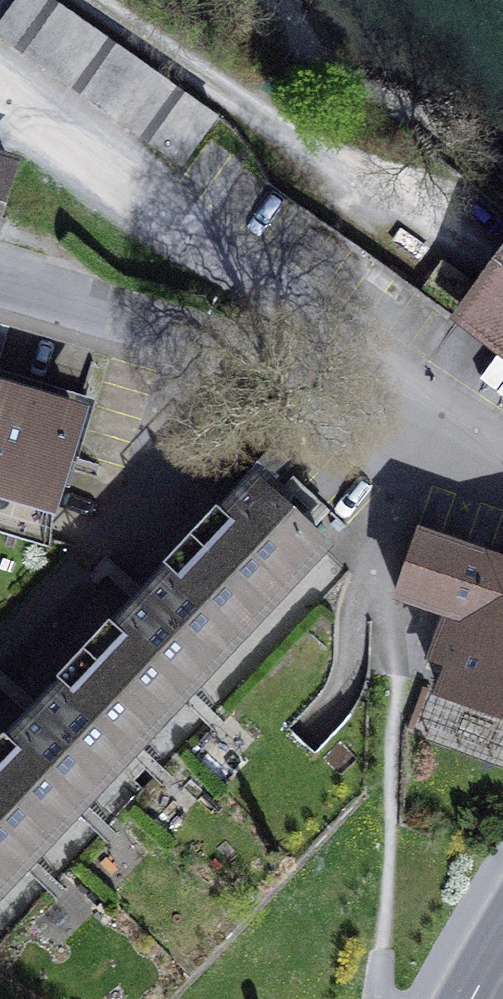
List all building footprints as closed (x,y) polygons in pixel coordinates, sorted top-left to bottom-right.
[(183,163),(215,118),(48,0),(19,0),(0,27),(0,34),(183,163)] [(10,165),(0,162),(0,197),(10,165)] [(502,338),(502,255),(463,308),(502,338)] [(77,418),(82,402),(0,377),(0,412),(8,414),(13,399),(22,402),(66,415),(77,418)] [(57,484),(69,488),(95,401),(84,398),(82,402),(77,418),(57,484)] [(41,538),(57,484),(77,418),(66,415),(22,402),(13,399),(8,414),(0,412),(0,525),(41,538)] [(259,465),(273,479),(289,462),(274,448),(259,465)] [(282,510),(294,498),(273,479),(259,465),(217,510),(225,518),(256,485),(282,510)] [(325,549),(282,510),(256,485),(225,518),(217,510),(163,566),(172,574),(118,632),(110,623),(57,680),(65,688),(12,745),(3,736),(0,740),(0,894),(325,549)] [(450,668),(441,695),(502,717),(502,564),(421,535),(398,598),(446,615),(430,661),(450,668)] [(110,623),(118,632),(172,574),(163,566),(110,623)] [(3,736),(12,745),(65,688),(57,680),(3,736)]
